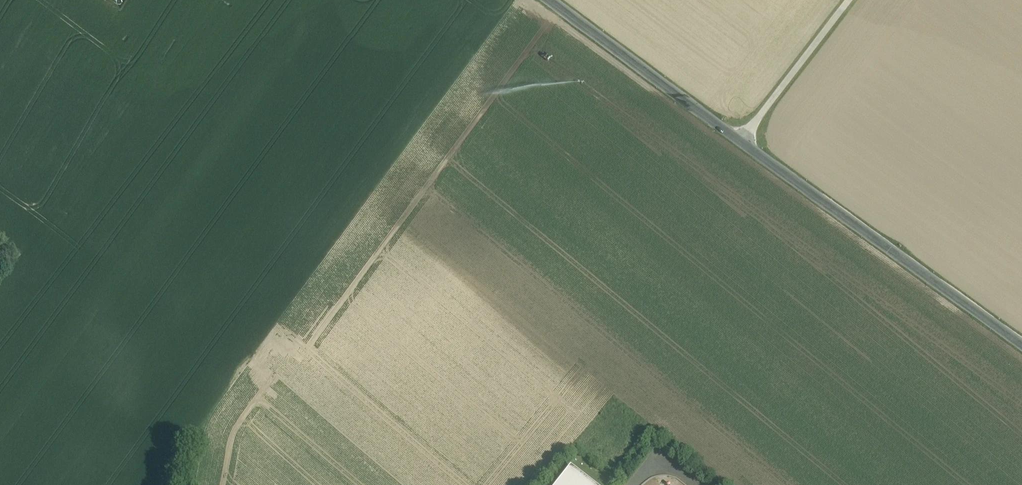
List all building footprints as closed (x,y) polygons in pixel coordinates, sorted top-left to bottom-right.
[(560,484),(591,484),(572,470),(560,484)]
